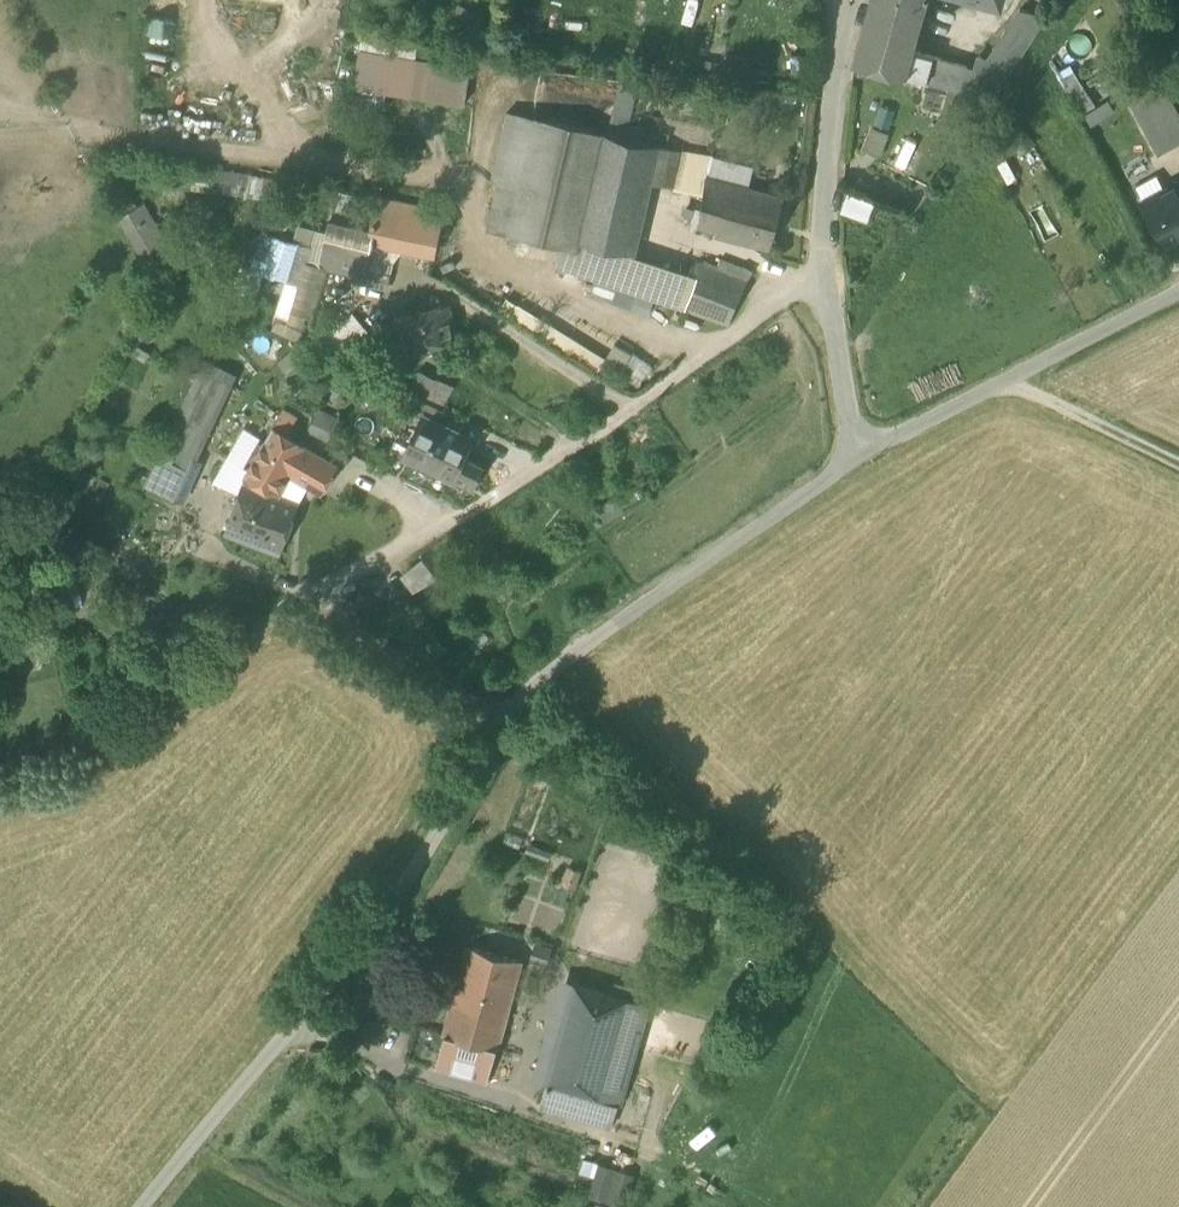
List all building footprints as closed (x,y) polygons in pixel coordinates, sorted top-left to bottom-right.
[(905,76),(912,51),(925,5),(931,7),(933,0),(872,0),(855,62),(905,76)] [(484,16),(458,3),(446,28),(472,41),(484,16)] [(905,76),(991,101),(1016,61),(1046,17),(1020,10),(985,61),(978,57),(977,61),(976,61),(972,71),(967,67),(912,51),(905,76)] [(362,32),(359,47),(416,56),(419,39),(362,32)] [(416,56),(359,47),(353,83),(464,100),(469,64),(416,56)] [(639,84),(620,79),(610,121),(629,126),(639,84)] [(1129,103),(1141,125),(1175,106),(1163,85),(1129,103)] [(1157,155),(1178,143),(1178,114),(1175,106),(1141,125),(1157,155)] [(490,181),(497,183),(519,187),(536,117),(507,110),(490,181)] [(579,250),(581,241),(606,134),(536,117),(519,187),(507,234),(559,246),(579,250)] [(890,133),(871,126),(861,150),(880,158),(890,133)] [(656,145),(606,134),(581,241),(630,253),(646,182),(656,145)] [(713,159),(656,145),(646,182),(703,194),(705,176),(707,176),(713,159)] [(747,187),(748,187),(753,167),(713,159),(707,176),(747,187)] [(181,186),(209,190),(212,167),(184,163),(181,186)] [(209,190),(245,194),(248,171),(212,167),(209,190)] [(268,174),(248,171),(245,194),(257,196),(256,204),(264,205),(268,174)] [(747,187),(707,176),(705,176),(703,194),(698,225),(716,230),(715,234),(733,239),(747,187)] [(110,189),(124,213),(138,205),(124,181),(110,189)] [(1167,246),(1178,240),(1178,182),(1143,201),(1167,246)] [(487,229),(507,234),(519,187),(497,183),(487,229)] [(733,239),(770,249),(784,197),(748,187),(747,187),(733,239)] [(876,201),(848,190),(840,211),(867,222),(876,201)] [(145,201),(138,205),(124,213),(119,216),(145,260),(170,245),(145,201)] [(382,201),(377,223),(373,240),(402,247),(402,246),(433,252),(441,214),(382,201)] [(325,237),(343,241),(348,223),(363,228),(364,226),(330,218),(326,231),(325,237)] [(371,250),(373,240),(377,223),(365,221),(364,226),(363,228),(348,223),(343,241),(343,244),(371,250)] [(325,237),(326,231),(298,224),(294,240),(298,241),(286,280),(276,317),(305,325),(307,316),(289,310),(303,260),(319,264),(325,237)] [(716,230),(698,225),(696,232),(710,236),(715,234),(716,230)] [(262,273),(286,280),(298,241),(294,240),(274,234),(262,273)] [(343,241),(325,237),(319,264),(303,260),(289,310),(307,316),(317,318),(330,270),(354,276),(352,283),(387,291),(394,260),(370,254),(371,250),(343,244),(343,241)] [(619,289),(630,253),(581,241),(579,250),(573,273),(619,289)] [(573,273),(579,250),(559,246),(555,267),(573,273)] [(655,301),(686,311),(698,276),(630,253),(619,289),(655,301)] [(704,262),(698,276),(686,311),(729,325),(748,281),(753,271),(720,259),(717,268),(704,262)] [(450,304),(423,312),(432,347),(458,339),(450,304)] [(352,311),(311,346),(340,361),(372,333),(352,311)] [(403,355),(432,347),(423,312),(394,320),(403,355)] [(200,369),(219,378),(225,366),(207,353),(200,369)] [(200,369),(165,445),(198,459),(232,384),(219,378),(200,369)] [(412,386),(429,395),(436,381),(419,372),(412,386)] [(424,417),(437,423),(443,410),(416,397),(409,412),(423,418),(424,417)] [(320,410),(312,434),(330,440),(338,416),(320,410)] [(281,414),(272,429),(285,436),(294,421),(281,414)] [(452,479),(454,477),(464,456),(471,440),(437,423),(424,417),(423,418),(404,456),(452,479)] [(229,457),(245,465),(260,437),(244,428),(229,457)] [(304,447),(285,436),(272,429),(245,475),(262,485),(260,491),(276,496),(287,476),(304,447)] [(203,462),(198,459),(165,445),(147,483),(184,502),(203,462)] [(339,467),(304,447),(287,476),(323,496),(339,467)] [(482,465),(464,456),(454,477),(472,486),(482,465)] [(243,484),(260,491),(262,485),(245,475),(243,484)] [(226,533),(280,554),(299,504),(276,496),(260,491),(243,484),(226,533)] [(562,886),(573,890),(580,872),(569,868),(562,886)] [(444,1037),(496,1052),(521,962),(468,947),(444,1037)] [(532,1080),(546,1084),(574,984),(560,980),(532,1080)] [(574,984),(546,1084),(599,1100),(628,1000),(613,996),(574,984)] [(613,996),(628,1000),(630,991),(615,987),(613,996)] [(628,1000),(599,1100),(617,1105),(646,1005),(628,1000)] [(435,1070),(488,1084),(496,1052),(444,1037),(435,1070)] [(593,1123),(599,1100),(546,1084),(539,1107),(593,1123)] [(611,1128),(617,1105),(599,1100),(593,1123),(611,1128)] [(589,1196),(605,1201),(615,1169),(598,1164),(589,1196)]
